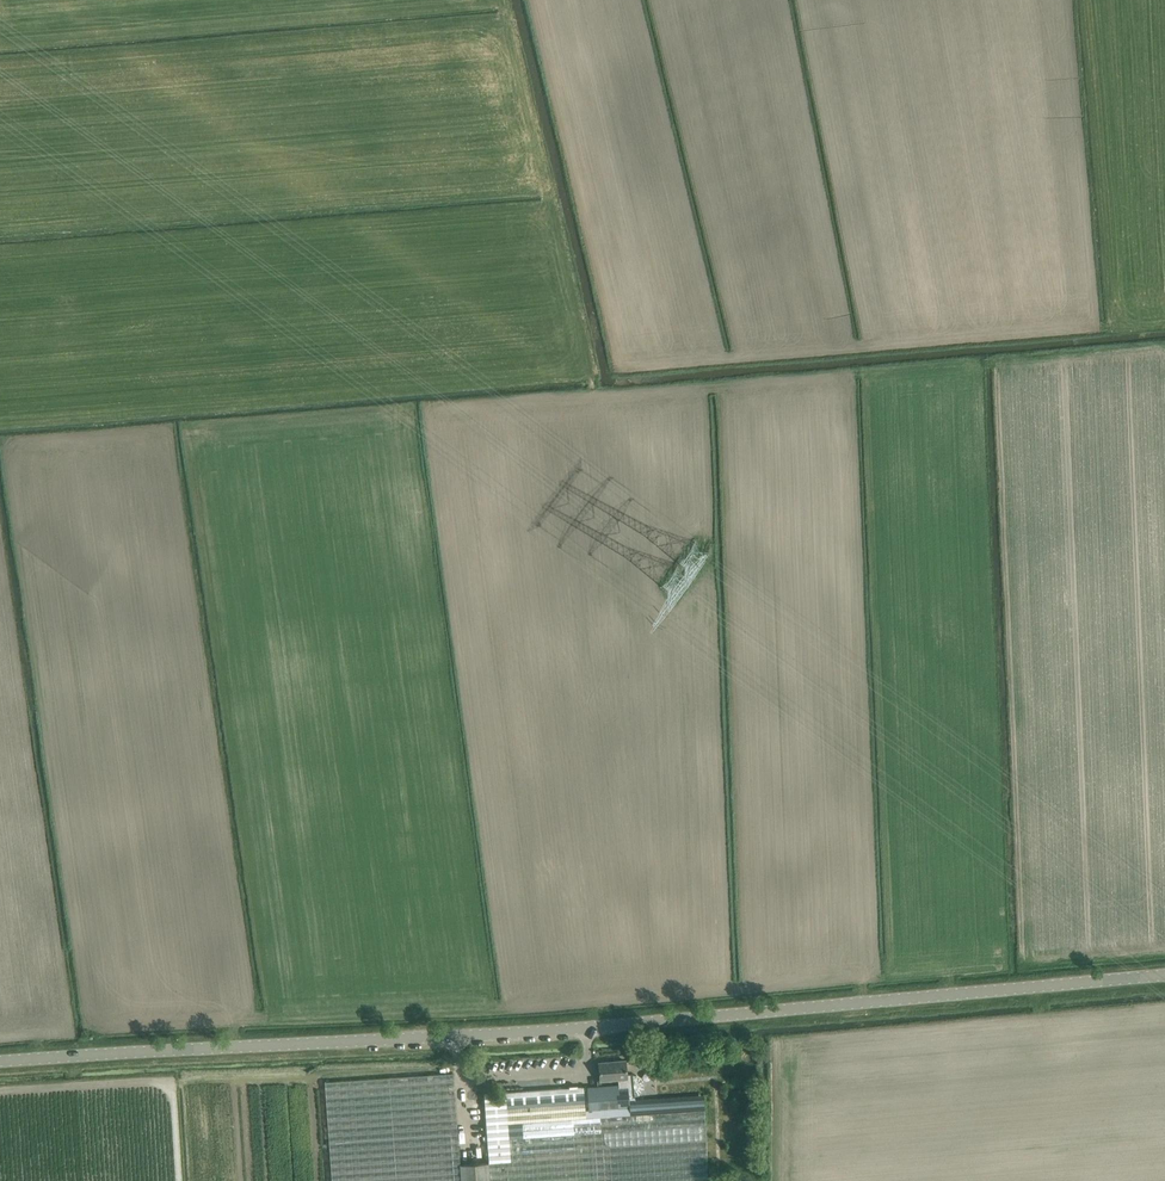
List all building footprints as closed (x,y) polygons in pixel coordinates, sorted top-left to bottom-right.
[(707,1140),(702,1064),(640,1068),(641,1083),(628,1084),(625,1060),(599,1063),(600,1081),(618,1079),(619,1085),(617,1085),(617,1088),(588,1091),(590,1110),(585,1110),(584,1087),(577,1087),(577,1086),(569,1086),(569,1088),(484,1094),(489,1162),(460,1164),(453,1073),(325,1082),(331,1180),(707,1180),(707,1140)]
